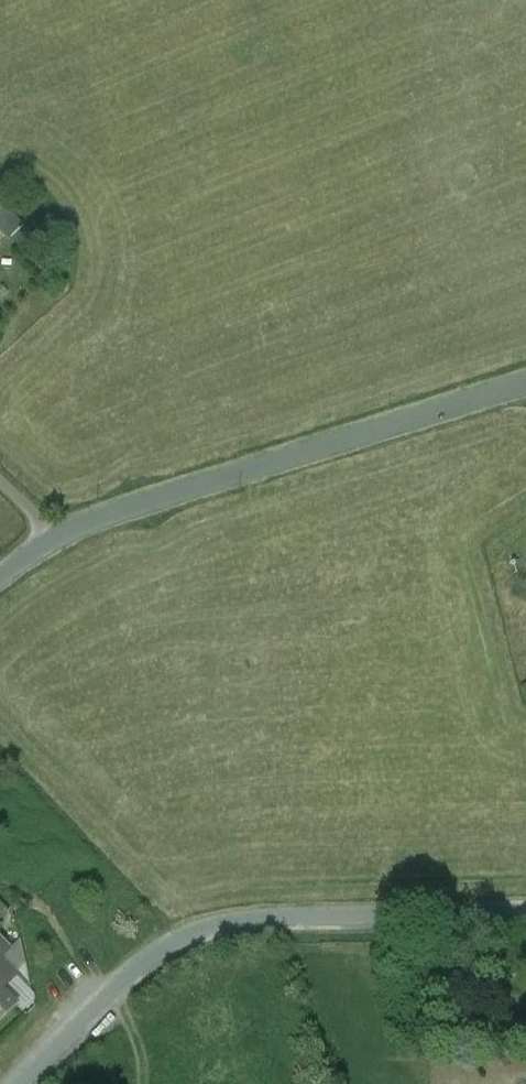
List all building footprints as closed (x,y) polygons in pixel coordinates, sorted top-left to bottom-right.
[(0,204),(0,230),(10,240),(23,227),(0,204)] [(8,951),(0,942),(0,959),(8,951)] [(16,1005),(1,991),(15,977),(0,961),(0,1021),(16,1005)]
